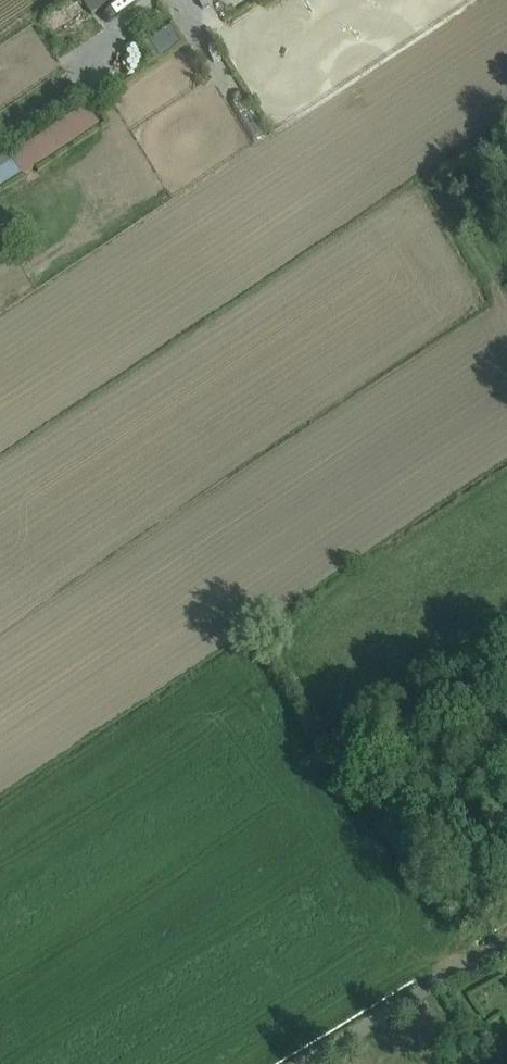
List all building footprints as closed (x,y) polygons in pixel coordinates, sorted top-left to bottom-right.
[(95,12),(88,0),(80,0),(49,17),(57,33),(95,12)] [(124,14),(146,0),(122,0),(118,3),(124,14)] [(160,58),(181,43),(171,28),(149,43),(160,58)] [(138,34),(118,45),(128,64),(148,54),(138,34)] [(99,126),(85,107),(11,157),(4,147),(0,149),(0,190),(99,126)] [(506,845),(506,825),(496,832),(505,846),(506,845)]
